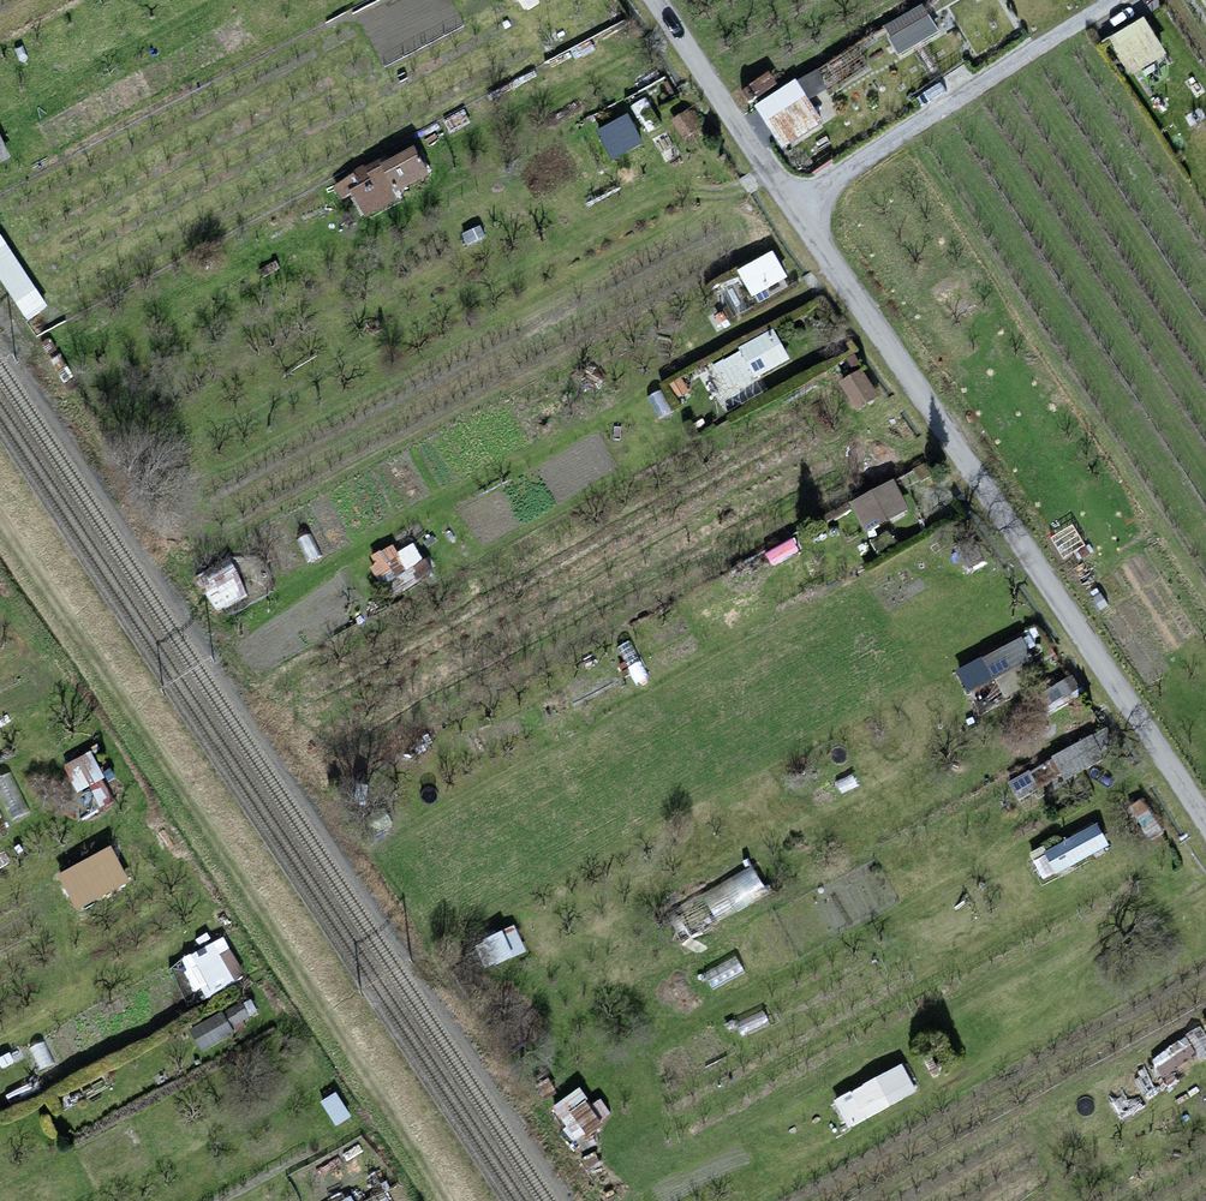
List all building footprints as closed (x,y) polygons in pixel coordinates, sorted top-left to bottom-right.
[(935,30),(922,6),(887,26),(900,49),(935,30)] [(1163,54),(1143,20),(1112,37),(1132,71),(1163,54)] [(775,84),(768,73),(744,90),(751,100),(775,84)] [(820,121),(795,82),(758,105),(783,144),(820,121)] [(658,124),(644,100),(633,106),(647,130),(658,124)] [(700,126),(690,110),(673,120),(683,136),(700,126)] [(640,142),(627,117),(600,131),(613,156),(640,142)] [(379,161),(336,185),(342,196),(353,191),(365,214),(394,198),(390,191),(424,172),(411,149),(382,165),(379,161)] [(0,238),(0,276),(28,317),(45,306),(0,238)] [(784,276),(771,253),(739,270),(752,294),(784,276)] [(787,358),(772,331),(742,348),(757,375),(787,358)] [(859,364),(854,355),(848,358),(853,368),(859,364)] [(875,395),(860,371),(842,382),(857,407),(875,395)] [(930,474),(924,464),(916,469),(921,479),(930,474)] [(892,482),(853,502),(867,529),(906,509),(892,482)] [(970,565),(981,558),(970,541),(959,548),(970,565)] [(392,593),(430,570),(424,561),(422,562),(412,546),(396,556),(391,548),(374,558),(378,565),(376,566),(392,593)] [(246,595),(227,561),(199,577),(218,610),(246,595)] [(1021,641),(960,669),(969,689),(1030,660),(1021,641)] [(1106,728),(1055,757),(1066,775),(1117,746),(1106,728)] [(102,777),(90,754),(66,767),(79,790),(102,777)] [(1036,787),(1028,773),(1010,783),(1019,798),(1036,787)] [(1160,832),(1142,801),(1132,807),(1151,838),(1160,832)] [(389,824),(383,810),(368,817),(374,831),(389,824)] [(1096,825),(1047,853),(1057,872),(1107,844),(1096,825)] [(126,880),(109,849),(62,874),(79,905),(126,880)] [(523,951),(513,928),(485,940),(487,943),(478,946),(486,964),(495,961),(495,963),(523,951)] [(242,974),(222,938),(214,942),(193,954),(204,975),(212,990),(242,974)] [(249,1016),(242,1002),(192,1029),(202,1048),(230,1032),(228,1028),(249,1016)] [(912,1091),(900,1068),(838,1100),(851,1123),(912,1091)] [(555,1093),(548,1080),(538,1086),(545,1098),(555,1093)] [(598,1161),(594,1153),(583,1159),(587,1167),(598,1161)]
